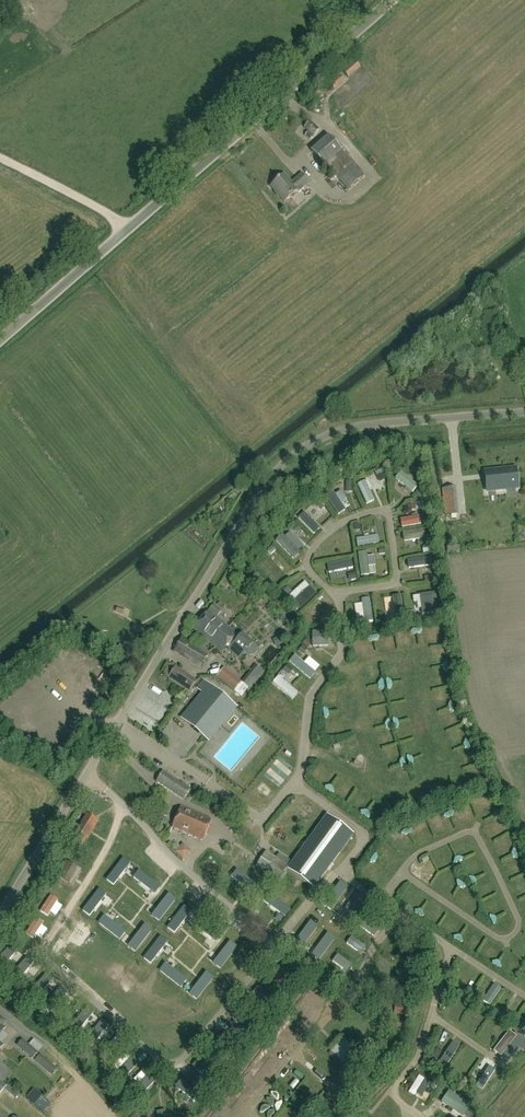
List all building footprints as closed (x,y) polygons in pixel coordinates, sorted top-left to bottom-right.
[(355,5),(351,0),(349,0),(346,3),(351,8),(355,5)] [(348,78),(360,67),(354,59),(340,71),(348,78)] [(328,82),(329,83),(325,86),(330,92),(334,89),(344,82),(338,75),(333,78),(328,82)] [(319,99),(329,94),(325,88),(316,94),(319,99)] [(309,140),(319,130),(309,121),(303,127),(308,132),(304,136),(309,140)] [(348,190),(363,176),(328,136),(311,151),(324,166),(326,164),(348,190)] [(304,188),(310,183),(302,174),(291,183),(284,175),(270,187),(284,202),(298,190),(297,190),(302,186),(304,188)] [(506,488),(506,485),(516,484),(514,469),(486,472),(488,491),(506,488)] [(397,476),(412,490),(418,484),(402,470),(397,476)] [(331,485),(325,490),(338,509),(344,505),(331,485)] [(305,507),(298,514),(315,531),(322,525),(305,507)] [(400,513),(401,524),(421,522),(420,511),(400,513)] [(425,526),(403,527),(404,538),(426,537),(425,526)] [(292,554),(300,546),(285,530),(277,538),(292,554)] [(378,531),(357,532),(358,542),(378,541),(378,531)] [(305,588),(296,599),(301,603),(310,591),(305,588)] [(420,590),(421,610),(430,609),(429,601),(435,601),(435,589),(420,590)] [(372,594),(364,594),(364,612),(372,611),(372,594)] [(229,628),(216,617),(215,616),(220,610),(214,605),(209,611),(193,629),(215,647),(220,640),(226,633),(225,632),(229,628)] [(330,643),(330,627),(312,627),(313,643),(330,643)] [(234,643),(244,651),(248,655),(253,654),(256,650),(256,646),(251,642),(241,633),(239,636),(229,628),(225,632),(226,633),(220,640),(215,647),(221,652),(231,640),(234,643)] [(354,636),(356,649),(367,647),(365,633),(354,636)] [(391,634),(380,634),(381,647),(391,646),(391,634)] [(200,668),(208,653),(182,637),(174,652),(200,668)] [(84,662),(87,655),(81,651),(77,658),(84,662)] [(295,653),(291,659),(309,674),(314,669),(295,653)] [(225,668),(218,678),(234,691),(235,691),(241,696),(248,688),(248,687),(242,682),(225,668)] [(196,682),(176,669),(169,679),(189,692),(196,682)] [(293,698),(299,691),(278,672),(272,679),(293,698)] [(391,675),(378,677),(379,686),(392,685),(391,675)] [(208,741),(236,707),(209,684),(181,718),(208,741)] [(26,686),(19,692),(24,698),(31,691),(26,686)] [(340,690),(329,687),(326,696),(337,699),(340,690)] [(187,700),(181,695),(177,699),(183,704),(187,700)] [(330,729),(344,728),(344,719),(329,720),(330,729)] [(291,774),(295,769),(278,759),(275,764),(291,774)] [(285,782),(288,778),(271,767),(268,772),(285,782)] [(184,799),(190,789),(162,772),(156,782),(179,797),(180,796),(184,799)] [(488,793),(481,801),(491,810),(498,802),(488,793)] [(203,841),(212,820),(181,807),(172,828),(203,841)] [(86,838),(97,821),(87,815),(71,841),(80,846),(85,838),(86,838)] [(326,816),(287,869),(314,888),(353,835),(326,816)] [(436,830),(445,827),(441,816),(432,819),(436,830)] [(475,840),(463,841),(465,851),(476,850),(475,840)] [(185,859),(193,850),(185,843),(177,852),(185,859)] [(385,845),(380,853),(390,859),(395,850),(385,845)] [(205,856),(220,863),(223,856),(208,849),(205,856)] [(258,851),(257,867),(271,867),(271,852),(258,851)] [(122,860),(107,879),(114,884),(128,865),(122,860)] [(57,877),(68,883),(77,868),(66,862),(57,877)] [(376,881),(381,869),(371,864),(365,876),(376,881)] [(237,871),(232,878),(251,893),(256,886),(237,871)] [(139,872),(134,879),(153,894),(158,887),(139,872)] [(339,884),(324,903),(331,908),(346,889),(339,884)] [(98,891),(83,910),(89,915),(104,896),(98,891)] [(168,895),(153,914),(159,919),(174,900),(168,895)] [(269,895),(264,902),(284,916),(289,909),(269,895)] [(355,896),(340,915),(347,920),(362,901),(355,896)] [(183,907),(168,926),(175,931),(190,913),(183,907)] [(105,917),(99,924),(118,939),(124,932),(105,917)] [(199,918),(193,924),(212,939),(218,933),(199,918)] [(373,936),(378,930),(366,919),(361,925),(373,936)] [(309,923),(295,941),(301,947),(316,928),(309,923)] [(144,926),(129,945),(136,950),(151,931),(144,926)] [(327,935),(312,954),(319,959),(333,940),(327,935)] [(477,949),(481,941),(472,936),(468,944),(477,949)] [(352,937),(348,944),(360,952),(365,946),(352,937)] [(160,938),(145,957),(151,962),(166,943),(160,938)] [(492,956),(498,947),(490,941),(483,950),(492,956)] [(229,943),(215,962),(221,967),(236,948),(229,943)] [(340,954),(334,961),(347,973),(353,966),(340,954)] [(25,959),(10,978),(17,983),(32,964),(25,959)] [(268,969),(274,980),(284,975),(279,964),(268,969)] [(165,965),(160,972),(179,986),(184,980),(165,965)] [(45,974),(30,993),(37,998),(51,979),(45,974)] [(205,974),(190,993),(197,998),(212,979),(205,974)] [(401,985),(403,994),(415,993),(414,983),(401,985)] [(329,1003),(307,985),(301,992),(323,1010),(329,1003)] [(60,988),(45,1007),(51,1012),(66,993),(60,988)] [(257,988),(252,995),(271,1009),(276,1003),(257,988)] [(512,1020),(524,1001),(516,995),(504,1014),(512,1020)] [(395,1004),(394,1013),(405,1015),(407,1006),(395,1004)] [(85,1009),(70,1028),(76,1033),(91,1014),(85,1009)] [(237,1012),(232,1019),(251,1034),(256,1027),(237,1012)] [(391,1019),(390,1028),(402,1030),(403,1021),(391,1019)] [(100,1022),(85,1041),(92,1046),(107,1027),(100,1022)] [(217,1036),(212,1042),(231,1057),(236,1051),(217,1036)] [(35,1038),(30,1044),(39,1051),(44,1045),(35,1038)] [(342,1063),(354,1050),(342,1039),(330,1052),(342,1063)] [(32,1059),(37,1053),(22,1040),(17,1046),(32,1059)] [(122,1042),(107,1061),(113,1066),(128,1047),(122,1042)] [(433,1053),(439,1056),(444,1048),(438,1045),(433,1053)] [(440,1058),(448,1062),(452,1053),(445,1049),(440,1058)] [(57,1070),(40,1055),(35,1061),(52,1076),(57,1070)] [(131,1059),(116,1078),(122,1083),(137,1064),(131,1059)] [(197,1060),(192,1067),(211,1082),(216,1075),(197,1060)] [(484,1082),(493,1065),(486,1061),(477,1079),(484,1082)] [(241,1080),(248,1078),(246,1068),(239,1070),(241,1080)] [(420,1073),(409,1090),(417,1095),(428,1078),(420,1073)] [(147,1074),(132,1093),(139,1098),(153,1079),(147,1074)] [(180,1080),(175,1087),(194,1102),(199,1095),(180,1080)] [(250,1105),(229,1087),(222,1094),(244,1112),(250,1105)] [(465,1098),(449,1088),(442,1099),(458,1109),(465,1098)] [(44,1098),(40,1095),(32,1104),(37,1107),(44,1098)]
